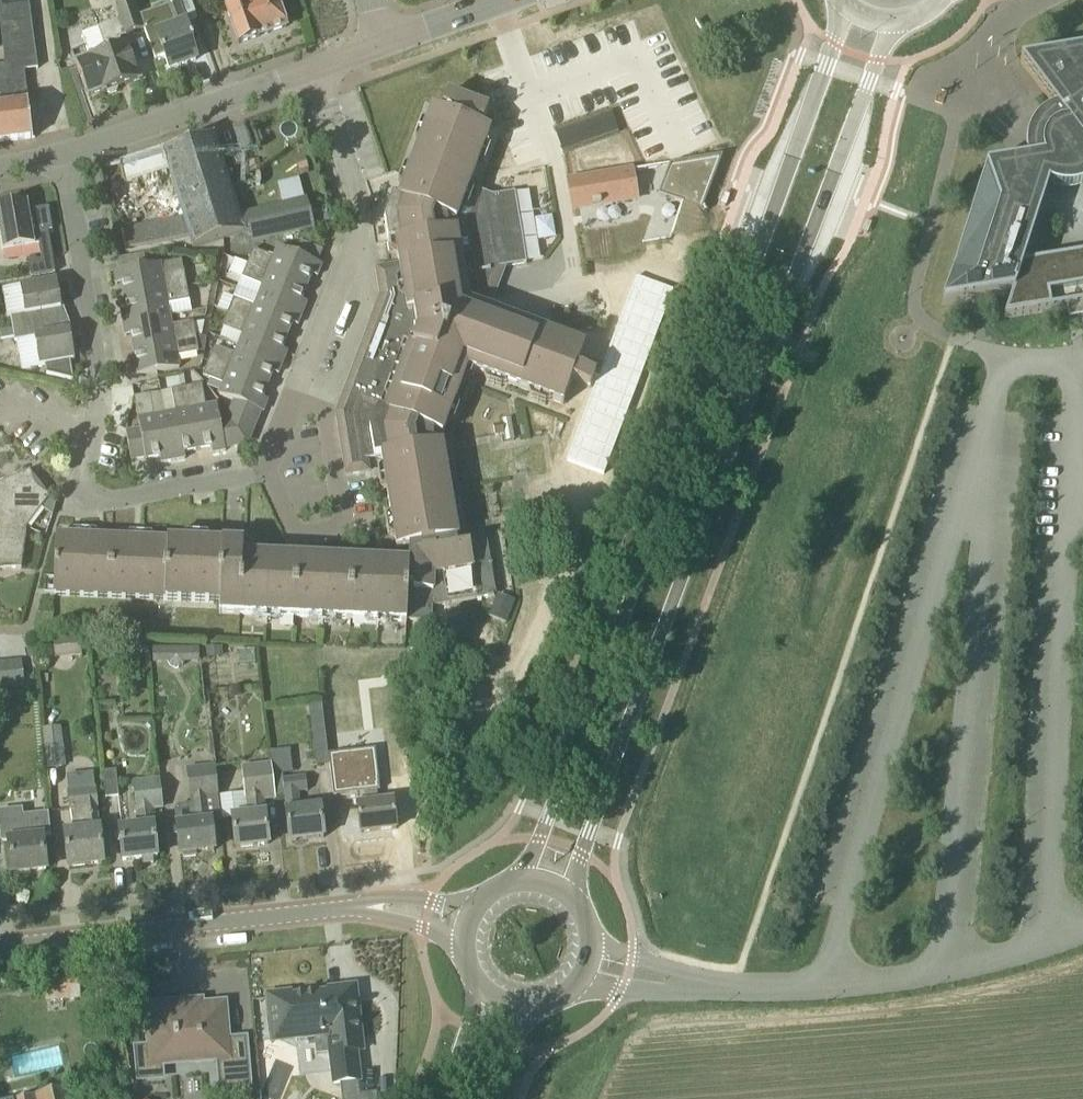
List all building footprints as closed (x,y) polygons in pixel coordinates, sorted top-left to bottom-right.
[(4,59),(3,59),(4,65),(6,82),(9,105),(29,104),(25,71),(38,69),(28,0),(0,0),(0,30),(4,59)] [(124,37),(145,30),(134,0),(115,7),(120,22),(99,29),(108,54),(92,59),(76,65),(88,97),(104,91),(105,93),(107,92),(111,94),(117,92),(118,88),(140,80),(127,45),(122,46),(118,36),(123,34),(124,37)] [(179,2),(187,23),(188,23),(196,20),(189,0),(184,0),(179,2)] [(227,6),(225,7),(239,45),(287,27),(277,0),(225,0),(227,6)] [(155,60),(165,56),(170,70),(197,60),(191,42),(194,41),(188,23),(187,23),(179,2),(140,15),(146,30),(145,31),(155,60)] [(1021,62),(1056,109),(1053,111),(1049,112),(1046,114),(1043,116),(1040,118),(1037,121),(1035,124),(1033,127),(1031,130),(1029,134),(1028,137),(1027,141),(1027,145),(1026,149),(1027,152),(1027,156),(1028,160),(1009,163),(987,167),(943,305),(973,299),(1013,293),(1005,318),(1067,307),(1069,319),(1082,317),(1082,255),(1024,265),(1049,186),(1053,187),(1057,188),(1060,189),(1064,190),(1068,190),(1071,190),(1075,189),(1079,188),(1082,187),(1082,51),(1021,62)] [(33,139),(33,136),(29,104),(9,105),(6,82),(0,83),(0,143),(33,139)] [(612,111),(555,131),(563,154),(620,134),(612,111)] [(396,242),(400,263),(377,267),(381,295),(360,351),(343,397),(339,406),(337,413),(347,472),(369,469),(367,457),(381,455),(397,550),(409,548),(409,562),(293,557),(246,555),(244,555),(244,543),(220,542),(141,539),(135,539),(103,537),(97,537),(58,535),(56,535),(54,590),(76,591),(220,597),(220,613),(241,614),(254,615),(253,620),(257,623),(266,623),(277,624),(281,621),(281,616),(296,617),(310,617),(309,622),(312,625),(320,626),(333,626),(336,623),(337,618),(365,620),(365,625),(368,628),(377,628),(389,629),(392,626),(392,621),(432,623),(433,607),(496,596),(496,595),(492,596),(482,536),(486,535),(486,533),(459,538),(443,443),(443,435),(468,368),(564,404),(572,381),(591,388),(595,376),(577,369),(585,346),(489,310),(505,267),(493,196),(470,187),(482,154),(471,149),(478,131),(442,118),(435,136),(424,132),(399,199),(394,197),(385,220),(389,243),(396,242)] [(221,156),(214,134),(126,162),(126,164),(121,165),(126,184),(169,171),(183,220),(123,231),(126,251),(190,240),(193,250),(224,240),(244,234),(247,244),(315,228),(306,199),(239,216),(221,156)] [(670,167),(659,196),(683,205),(684,205),(684,204),(703,210),(723,156),(670,165),(670,167)] [(634,171),(575,181),(575,183),(580,208),(580,209),(593,207),(594,208),(602,206),(601,205),(638,199),(634,173),(634,171)] [(2,249),(39,244),(42,261),(53,259),(48,232),(52,231),(49,208),(30,211),(28,202),(18,204),(11,198),(5,206),(0,207),(0,234),(2,249)] [(595,259),(615,258),(614,222),(593,223),(595,259)] [(322,265),(278,247),(274,257),(254,249),(248,264),(307,287),(313,272),(317,274),(316,276),(318,277),(322,265)] [(248,265),(235,260),(229,273),(242,278),(263,286),(259,296),(303,314),(307,303),(306,302),(305,305),(301,303),(307,287),(248,264),(248,265)] [(184,271),(163,275),(161,265),(161,263),(114,272),(116,285),(122,284),(125,298),(187,286),(185,271),(184,271)] [(13,329),(43,324),(41,313),(56,310),(55,300),(60,299),(57,280),(20,285),(25,314),(10,316),(13,329)] [(123,324),(170,316),(168,305),(190,301),(187,286),(125,298),(127,311),(121,312),(123,324)] [(303,314),(259,296),(255,306),(234,298),(229,313),(288,336),(293,324),(298,326),(303,314)] [(283,363),(288,352),(282,349),(288,336),(229,313),(223,327),(243,335),(239,345),(283,363)] [(172,327),(170,316),(123,324),(126,337),(131,336),(134,349),(197,338),(194,323),(172,327)] [(45,335),(43,324),(13,329),(15,341),(35,338),(40,366),(46,365),(48,375),(74,380),(70,361),(75,360),(72,341),(66,342),(65,332),(45,335)] [(133,377),(180,368),(178,357),(199,353),(197,338),(134,349),(136,363),(130,364),(133,377)] [(283,363),(239,345),(235,355),(215,347),(209,362),(268,385),(273,373),(279,375),(283,363)] [(263,413),(268,401),(263,398),(268,385),(209,362),(203,376),(224,384),(220,395),(235,401),(230,412),(257,423),(261,412),(263,413)] [(206,406),(202,385),(187,388),(199,451),(212,448),(213,454),(226,452),(226,449),(248,445),(227,419),(220,420),(218,404),(206,406)] [(174,461),(186,459),(185,454),(199,451),(187,388),(172,391),(176,412),(166,413),(174,461)] [(174,461),(166,413),(154,415),(151,395),(135,398),(140,430),(126,432),(131,461),(146,458),(146,460),(160,458),(161,463),(174,461)] [(248,445),(257,423),(230,412),(227,419),(248,445)] [(36,484),(30,470),(0,483),(0,518),(27,529),(42,509),(53,516),(56,503),(50,498),(51,496),(39,487),(36,484)] [(27,529),(0,518),(0,569),(3,568),(7,567),(22,569),(27,529)] [(507,623),(515,601),(499,595),(491,616),(507,623)] [(57,658),(82,656),(81,638),(55,640),(57,658)] [(185,648),(169,649),(169,663),(170,667),(174,669),(179,669),(184,666),(185,663),(185,648)] [(23,689),(21,661),(0,663),(0,691),(23,689)] [(322,702),(308,704),(316,763),(328,762),(328,756),(322,702)] [(48,768),(66,766),(61,728),(43,730),(48,768)] [(265,812),(264,798),(275,797),(273,774),(271,764),(254,766),(255,773),(244,775),(245,780),(247,796),(249,813),(234,815),(232,815),(236,848),(269,844),(266,812),(265,812)] [(196,857),(196,853),(215,851),(208,799),(219,797),(215,766),(187,769),(191,805),(179,806),(176,811),(177,825),(180,855),(183,854),(184,858),(196,857)] [(283,780),(282,773),(273,774),(275,797),(285,795),(287,810),(286,810),(290,842),(325,838),(321,807),(299,810),(297,793),(307,792),(305,777),(283,780)] [(371,803),(370,788),(382,786),(380,773),(354,776),(356,790),(357,790),(358,805),(361,834),(397,829),(393,801),(371,803)] [(154,824),(153,808),(163,807),(160,780),(135,783),(137,809),(138,809),(140,826),(119,829),(123,861),(142,859),(142,862),(154,860),(154,858),(158,857),(155,824),(154,824)] [(96,789),(70,791),(72,809),(73,809),(97,806),(98,806),(96,789)] [(100,828),(97,806),(73,809),(75,830),(65,832),(69,867),(104,863),(101,828),(100,828)] [(24,816),(23,809),(0,812),(3,841),(9,840),(12,874),(17,873),(17,877),(30,875),(30,872),(47,870),(43,837),(51,836),(49,813),(24,816)] [(60,976),(44,978),(46,1002),(63,1000),(60,976)] [(351,1001),(343,994),(342,988),(329,989),(329,992),(294,996),(294,995),(274,994),(276,1020),(296,1018),(298,1036),(331,1032),(333,1053),(330,1054),(334,1085),(360,1081),(357,1052),(364,1051),(358,1000),(351,1001)] [(188,1012),(187,1003),(146,1006),(148,1024),(147,1024),(150,1049),(136,1050),(139,1080),(162,1078),(160,1057),(190,1055),(190,1062),(226,1059),(227,1072),(220,1072),(222,1088),(249,1085),(245,1040),(228,1041),(225,1004),(200,1006),(200,1011),(188,1012)] [(288,1058),(261,1058),(261,1098),(272,1098),(287,1098),(288,1058)] [(63,1071),(63,1060),(10,1060),(10,1071),(63,1071)] [(35,1098),(70,1098),(67,1088),(34,1095),(35,1098)]
